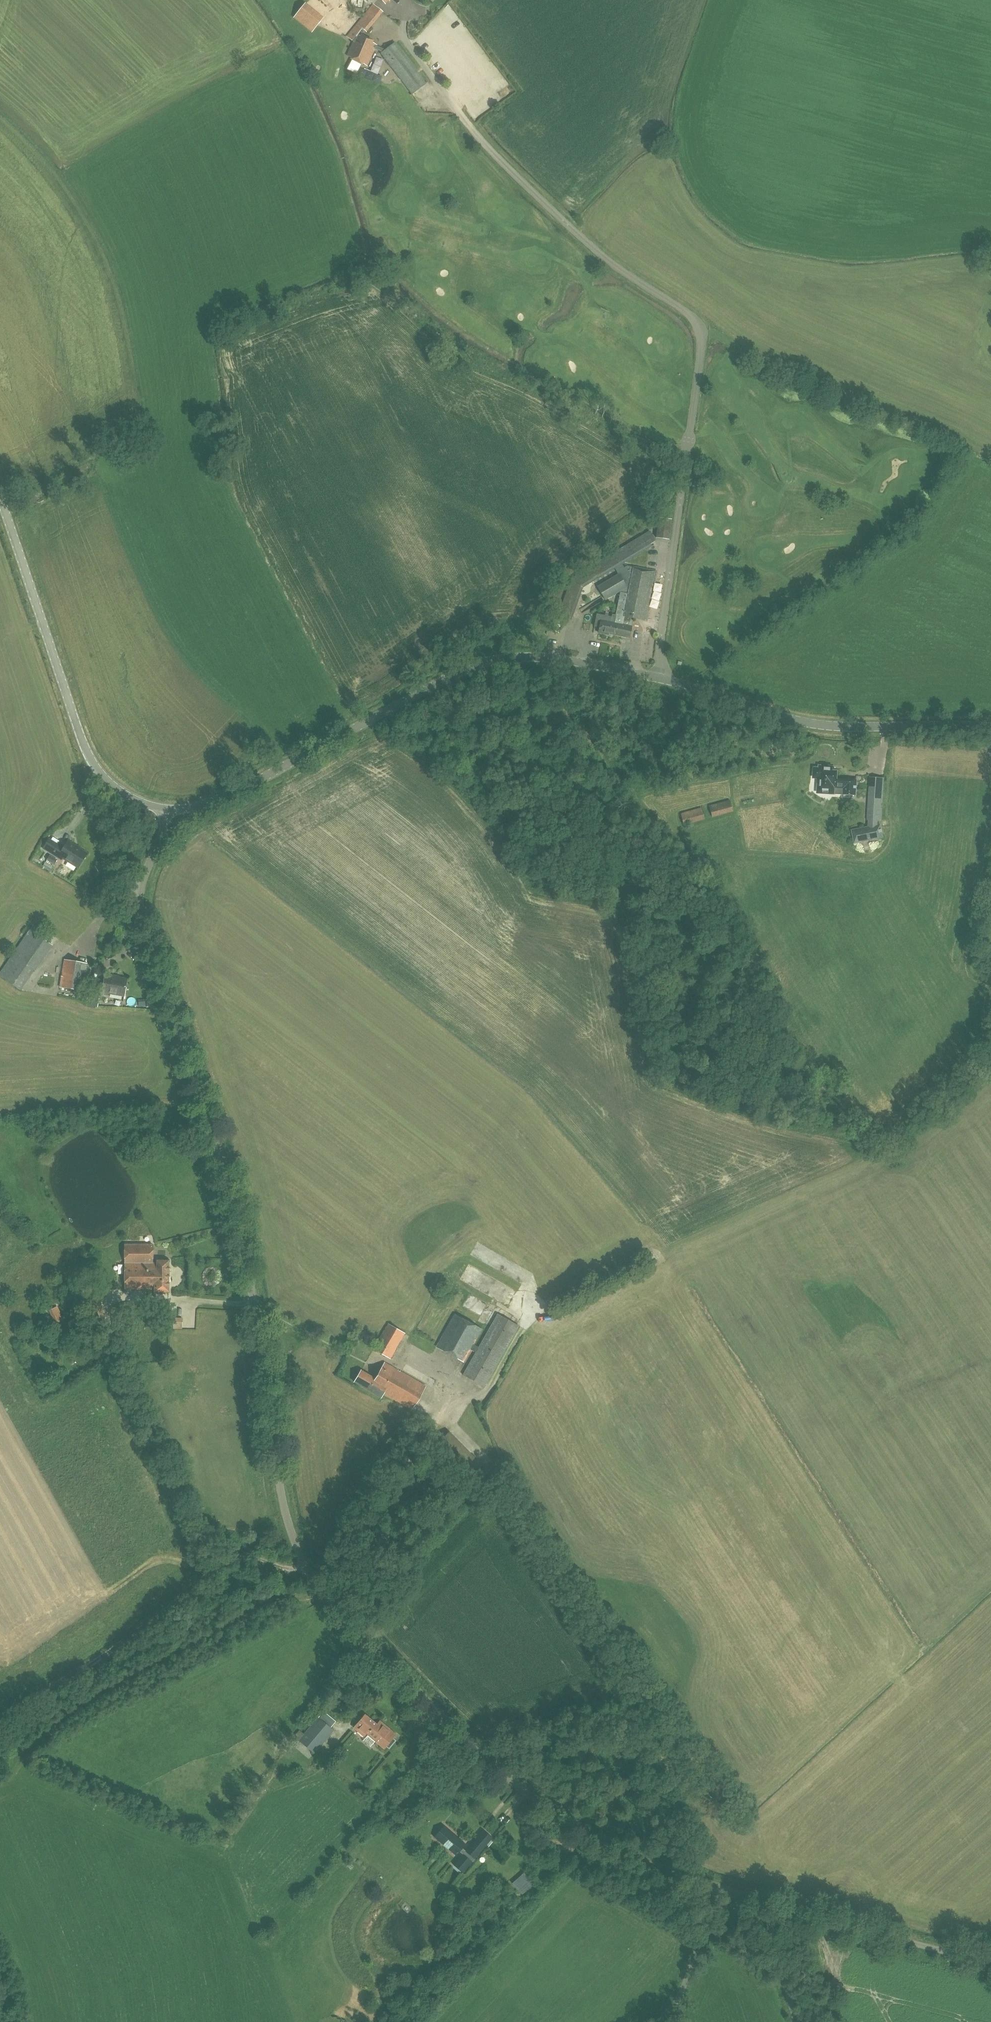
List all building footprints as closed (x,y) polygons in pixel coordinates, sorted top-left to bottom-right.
[(383,12),(373,4),(353,29),(346,36),(353,42),(347,56),(367,65),(376,44),(363,39),(364,36),(361,35),(364,31),(367,33),(383,12)] [(386,50),(381,53),(413,94),(426,84),(395,43),(386,50)] [(671,519),(659,518),(657,538),(669,539),(671,519)] [(609,633),(613,634),(630,638),(633,618),(647,621),(650,607),(648,607),(653,582),(655,582),(657,571),(629,566),(624,568),(622,564),(652,546),(651,544),(656,541),(650,531),(572,579),(558,619),(568,622),(570,617),(573,618),(583,588),(615,568),(619,574),(597,586),(605,600),(619,592),(620,592),(616,615),(612,614),(612,616),(597,614),(595,626),(600,627),(599,633),(609,635),(609,633)] [(833,767),(820,766),(820,769),(818,769),(816,772),(814,776),(819,777),(818,787),(821,789),(824,791),(827,792),(829,787),(844,788),(844,794),(856,795),(857,780),(838,778),(838,771),(833,771),(833,767)] [(871,777),(868,824),(878,824),(878,820),(882,821),(885,778),(871,777)] [(713,817),(734,811),(731,800),(709,805),(713,817)] [(684,825),(705,819),(702,807),(681,813),(684,825)] [(868,824),(868,827),(852,830),(855,843),(884,837),(881,824),(878,824),(868,824)] [(79,867),(87,853),(75,846),(75,844),(68,840),(64,848),(49,839),(43,849),(62,859),(63,858),(79,867)] [(53,945),(30,929),(14,953),(37,968),(53,945)] [(37,968),(14,953),(0,973),(0,976),(20,990),(34,970),(35,971),(37,968)] [(83,991),(88,963),(65,959),(60,987),(83,991)] [(97,983),(95,993),(107,995),(108,992),(125,995),(127,979),(113,977),(113,975),(105,974),(104,984),(97,983)] [(169,1291),(169,1260),(157,1260),(157,1263),(153,1263),(153,1244),(125,1244),(125,1289),(154,1289),(154,1291),(169,1291)] [(613,1296),(615,1305),(625,1302),(622,1293),(613,1296)] [(55,1323),(64,1320),(57,1306),(49,1310),(55,1323)] [(471,1349),(476,1352),(479,1347),(474,1344),(483,1328),(456,1313),(444,1334),(471,1349)] [(176,1331),(188,1331),(188,1320),(176,1320),(176,1331)] [(391,1358),(405,1333),(389,1323),(374,1349),(391,1358)] [(471,1349),(444,1334),(437,1346),(464,1361),(471,1349)] [(412,1409),(426,1386),(385,1362),(376,1378),(361,1370),(355,1382),(382,1397),(384,1393),(412,1409)] [(336,1722),(323,1712),(299,1740),(315,1753),(334,1730),(331,1728),(336,1722)] [(354,1727),(366,1737),(368,1735),(384,1748),(396,1734),(380,1720),(377,1724),(365,1714),(354,1727)] [(352,1744),(360,1736),(356,1732),(348,1740),(352,1744)] [(434,1837),(438,1840),(456,1855),(460,1851),(463,1854),(454,1865),(442,1878),(452,1886),(463,1872),(463,1873),(486,1846),(505,1863),(512,1855),(492,1838),(493,1838),(483,1830),(466,1850),(463,1848),(466,1844),(444,1825),(434,1837)] [(523,1895),(534,1885),(525,1875),(514,1884),(523,1895)]
